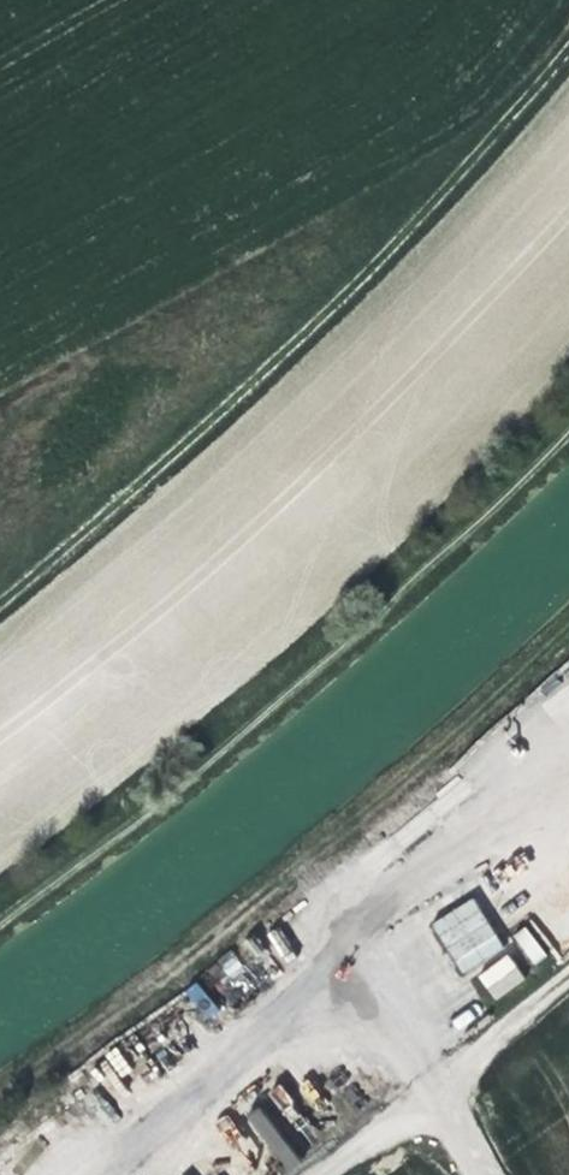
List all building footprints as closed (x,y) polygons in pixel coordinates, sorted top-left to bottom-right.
[(431,920),(459,974),(504,951),(476,897),(431,920)] [(510,942),(537,965),(549,951),(522,928),(510,942)] [(496,1001),(526,978),(506,953),(477,976),(496,1001)] [(247,1116),(276,1156),(287,1149),(258,1109),(247,1116)]
